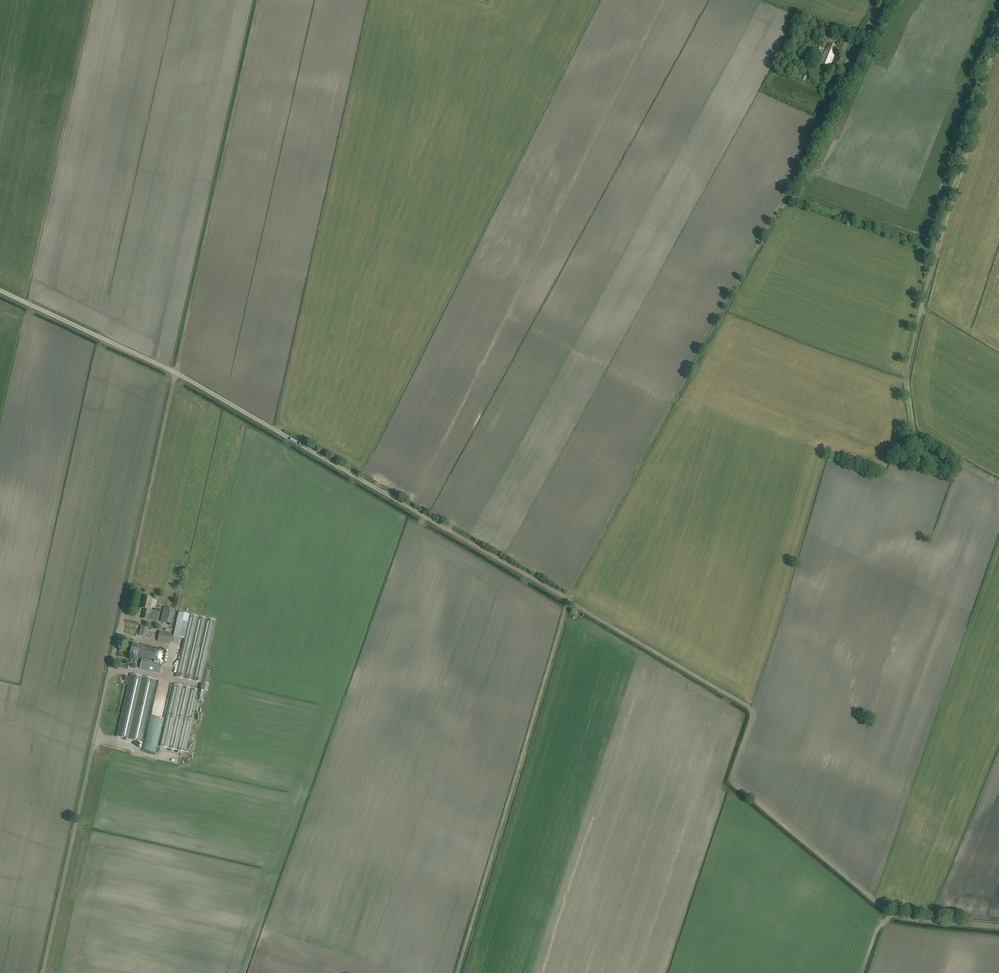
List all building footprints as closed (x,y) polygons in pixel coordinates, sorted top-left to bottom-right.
[(826,48),(820,63),(829,67),(830,63),(831,63),(834,55),(832,54),(835,46),(829,43),(827,48),(826,48)] [(853,63),(837,56),(833,64),(849,71),(853,63)] [(140,608),(143,609),(141,618),(147,620),(148,615),(152,615),(153,610),(150,610),(152,599),(144,597),(142,603),(140,608)] [(160,622),(171,624),(174,609),(164,607),(160,622)] [(179,612),(173,636),(184,638),(189,615),(179,612)] [(190,615),(176,677),(201,683),(215,621),(190,615)] [(141,626),(139,636),(150,638),(151,633),(148,632),(149,627),(141,626)] [(159,631),(157,641),(170,644),(172,634),(159,631)] [(132,643),(130,654),(135,655),(134,656),(163,663),(166,650),(155,648),(155,649),(152,648),(152,647),(141,644),(140,645),(137,645),(137,644),(132,643)] [(143,659),(141,669),(160,673),(162,663),(161,663),(161,664),(154,662),(154,661),(143,659)] [(154,680),(131,674),(117,737),(140,742),(154,680)] [(209,684),(202,683),(200,690),(207,692),(209,684)] [(199,690),(174,684),(160,746),(185,752),(199,690)]
